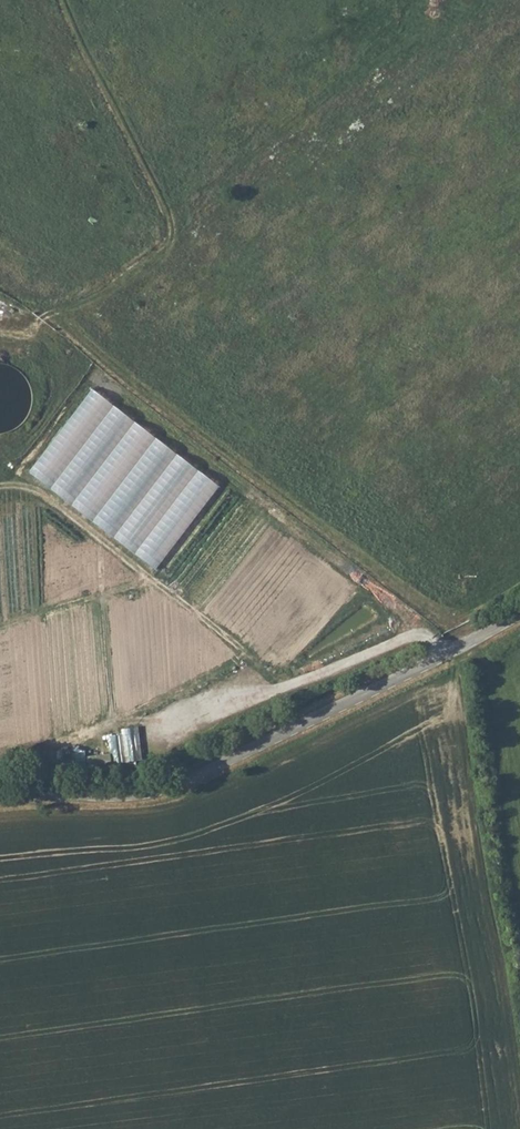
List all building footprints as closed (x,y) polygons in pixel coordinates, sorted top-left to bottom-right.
[(138,725),(122,727),(125,752),(92,756),(93,770),(142,764),(138,725)]
